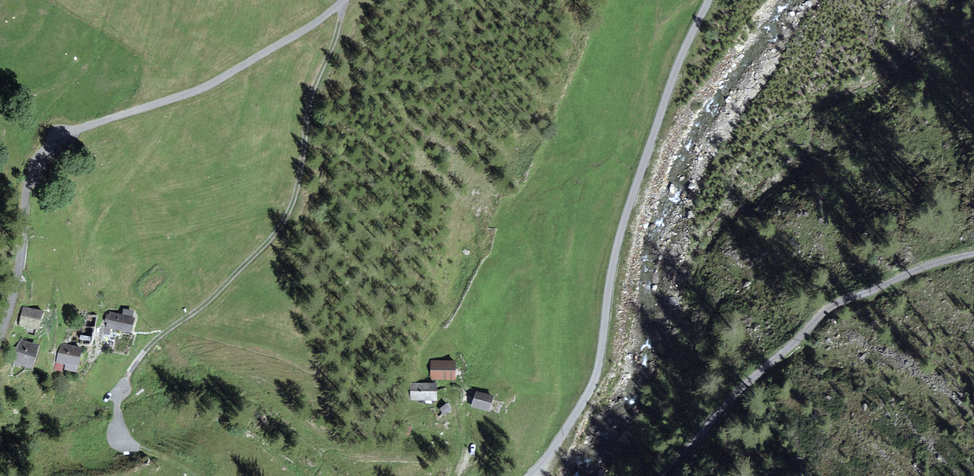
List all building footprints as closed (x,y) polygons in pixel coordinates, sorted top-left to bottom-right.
[(41,312),(23,308),(20,323),(38,327),(41,312)] [(133,318),(110,313),(107,327),(131,331),(133,318)] [(36,346),(21,341),(15,362),(31,366),(36,346)] [(79,349),(61,345),(58,360),(68,363),(67,368),(75,370),(79,349)] [(454,361),(432,362),(432,378),(454,378),(454,361)] [(435,383),(411,384),(412,401),(436,399),(435,383)] [(492,396),(477,392),(474,405),(489,408),(492,396)] [(446,404),(440,409),(444,414),(450,409),(446,404)]
